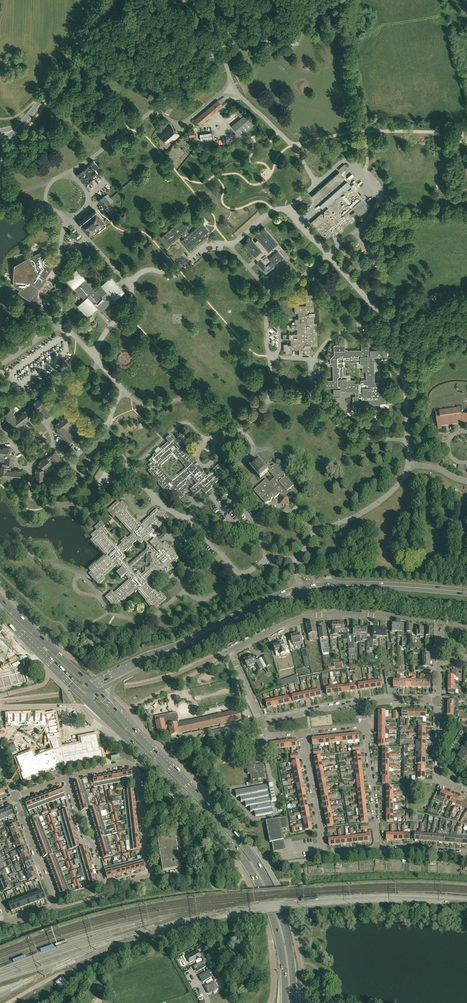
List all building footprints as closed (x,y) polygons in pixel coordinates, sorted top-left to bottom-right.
[(223,106),(218,100),(195,120),(200,125),(223,106)] [(170,115),(173,108),(164,103),(160,109),(170,115)] [(231,126),(240,136),(254,125),(245,114),(231,126)] [(170,139),(173,142),(180,135),(171,125),(159,135),(166,143),(170,139)] [(321,160),(318,154),(313,157),(316,163),(321,160)] [(86,186),(89,183),(92,181),(96,177),(95,175),(98,172),(95,169),(98,166),(94,160),(90,163),(93,167),(90,169),(88,166),(77,175),(86,186)] [(346,164),(340,169),(344,174),(350,168),(346,164)] [(290,178),(292,176),(293,178),(302,171),(300,169),(294,174),(293,173),(289,176),(290,178)] [(312,196),(315,200),(324,210),(324,214),(321,213),(311,222),(322,234),(325,232),(329,237),(334,232),(336,234),(339,231),(339,232),(340,232),(341,232),(342,232),(342,231),(343,230),(343,229),(343,228),(349,222),(350,222),(350,223),(351,223),(352,222),(353,222),(354,221),(354,220),(354,219),(348,212),(352,208),(360,216),(370,207),(339,172),(312,196)] [(107,194),(98,201),(104,207),(112,200),(107,194)] [(92,232),(94,234),(106,225),(104,222),(105,222),(96,210),(80,223),(89,234),(92,232)] [(183,234),(182,235),(183,237),(184,236),(185,237),(182,240),(189,249),(209,231),(202,222),(190,233),(186,230),(188,228),(181,220),(161,237),(168,245),(182,233),(183,234)] [(244,245),(254,256),(254,257),(254,256),(258,261),(256,263),(266,274),(275,265),(275,264),(283,256),(279,251),(282,248),(264,227),(255,235),(258,239),(255,242),(252,238),(244,245)] [(97,236),(104,230),(102,228),(95,233),(97,236)] [(45,277),(56,262),(46,256),(48,253),(42,250),(40,252),(39,253),(37,248),(33,250),(35,255),(15,264),(14,285),(20,290),(18,292),(30,300),(38,288),(45,277)] [(64,266),(67,270),(76,262),(73,258),(64,266)] [(66,279),(74,288),(84,299),(77,305),(87,316),(98,307),(101,311),(114,300),(115,300),(124,292),(111,276),(101,285),(102,285),(95,291),(85,279),(77,269),(66,279)] [(50,290),(56,289),(55,282),(48,284),(50,290)] [(312,294),(306,294),(305,294),(305,305),(294,305),(294,313),(298,312),(298,318),(295,318),(295,324),(297,324),(297,333),(295,334),(295,332),(283,332),(283,340),(290,339),(291,345),(287,345),(287,344),(283,344),(284,350),(285,350),(285,353),(292,353),(292,349),(302,349),(302,345),(310,344),(310,346),(317,346),(317,323),(314,323),(314,316),(315,316),(315,312),(314,312),(313,298),(312,298),(312,294)] [(361,342),(361,350),(345,350),(345,344),(334,344),(334,354),(330,358),(330,363),(332,363),(333,380),(326,380),(326,387),(333,387),(334,388),(333,388),(334,394),(340,394),(340,391),(344,391),(344,392),(355,392),(355,393),(355,396),(353,396),(353,407),(355,407),(356,413),(365,413),(365,405),(380,404),(380,403),(385,403),(388,403),(389,403),(390,403),(390,402),(391,402),(391,401),(391,400),(391,399),(391,398),(390,398),(389,397),(388,397),(385,397),(384,382),(374,382),(374,371),(374,361),(373,361),(373,357),(376,356),(376,350),(370,350),(369,350),(368,342),(361,342)] [(33,403),(38,408),(41,406),(44,410),(43,410),(47,415),(53,411),(50,408),(51,407),(48,403),(50,402),(47,398),(44,400),(42,397),(39,399),(38,398),(33,403)] [(28,416),(29,416),(31,414),(31,413),(33,412),(30,408),(28,409),(27,408),(22,413),(16,418),(13,415),(14,414),(10,409),(9,410),(7,408),(3,411),(5,413),(4,413),(7,416),(6,417),(7,419),(6,420),(8,424),(10,422),(15,427),(18,425),(19,425),(21,424),(22,426),(28,421),(27,419),(29,417),(28,416)] [(460,409),(439,412),(439,413),(435,413),(436,421),(440,420),(441,426),(459,423),(460,422),(466,422),(466,416),(460,416),(460,409)] [(55,424),(57,427),(58,428),(57,429),(58,431),(56,432),(62,438),(64,437),(65,439),(66,438),(69,441),(70,443),(75,439),(73,438),(74,437),(70,432),(69,432),(64,426),(68,423),(68,424),(73,420),(69,414),(66,417),(65,416),(63,417),(62,416),(58,418),(60,420),(55,424)] [(223,473),(226,470),(220,463),(208,474),(209,474),(207,476),(187,453),(187,452),(181,445),(187,440),(182,434),(176,440),(171,435),(166,439),(168,442),(160,449),(161,450),(156,454),(156,453),(153,456),(148,461),(151,463),(148,466),(150,469),(148,471),(152,476),(152,477),(154,479),(155,479),(159,483),(158,484),(165,492),(162,494),(167,500),(173,495),(178,501),(184,496),(179,490),(185,484),(187,482),(186,481),(187,479),(188,480),(191,478),(196,484),(190,490),(195,495),(201,490),(205,494),(212,488),(211,487),(225,475),(223,473)] [(13,467),(14,453),(13,453),(9,449),(10,447),(0,446),(0,462),(2,464),(2,465),(1,465),(1,469),(0,469),(0,476),(16,478),(16,477),(20,477),(21,470),(15,470),(15,471),(10,470),(11,467),(13,467)] [(37,469),(35,469),(35,475),(36,475),(36,480),(37,480),(37,482),(42,482),(42,480),(43,480),(44,473),(43,473),(43,469),(47,466),(52,462),(50,460),(52,459),(56,464),(57,463),(58,465),(62,461),(61,459),(59,456),(59,455),(55,450),(47,456),(44,459),(44,458),(38,462),(40,464),(37,465),(37,469)] [(288,499),(289,499),(292,497),(294,499),(299,494),(293,487),(293,486),(285,476),(285,470),(287,469),(282,463),(279,466),(274,465),(271,467),(268,464),(265,467),(259,460),(250,467),(260,478),(268,471),(275,478),(269,483),(266,479),(254,490),(265,503),(267,503),(268,502),(269,502),(270,502),(271,501),(271,500),(271,499),(273,497),(274,499),(280,494),(280,495),(281,494),(283,496),(282,497),(281,503),(288,504),(288,499)] [(174,551),(171,547),(170,549),(165,543),(162,546),(155,539),(153,540),(149,536),(162,524),(164,526),(171,520),(161,509),(159,511),(157,509),(150,514),(151,515),(143,523),(141,525),(139,523),(138,523),(126,509),(128,507),(122,501),(120,503),(118,501),(107,511),(113,517),(115,516),(132,535),(127,539),(126,537),(121,542),(122,543),(117,547),(106,535),(108,533),(103,527),(105,525),(101,521),(94,528),(96,530),(95,532),(95,533),(91,536),(93,538),(91,540),(96,546),(97,546),(104,554),(105,554),(106,556),(104,557),(96,564),(95,564),(89,569),(91,572),(89,574),(98,584),(105,578),(103,576),(116,565),(120,570),(119,571),(116,573),(121,578),(125,575),(129,579),(114,593),(112,591),(105,597),(115,608),(117,606),(119,608),(125,603),(123,601),(134,591),(135,592),(137,590),(139,592),(139,593),(146,601),(145,601),(151,608),(153,606),(156,608),(166,599),(160,592),(158,593),(146,580),(151,576),(153,578),(158,573),(157,573),(160,570),(168,579),(175,573),(174,572),(176,570),(174,568),(177,565),(175,563),(176,561),(175,560),(178,558),(175,555),(176,554),(174,551)] [(359,558),(361,556),(362,555),(362,554),(365,551),(364,549),(357,556),(359,558)] [(310,623),(306,623),(308,634),(317,633),(317,632),(315,622),(310,623)] [(332,629),(329,629),(330,637),(333,637),(338,637),(338,636),(338,623),(336,623),(335,622),(333,622),(333,623),(332,623),(332,629)] [(340,623),(338,623),(338,636),(343,635),(344,640),(348,640),(347,628),(344,629),(344,623),(343,623),(343,622),(341,622),(340,623)] [(324,628),(318,629),(319,633),(320,640),(321,645),(321,649),(322,654),(329,653),(328,648),(328,643),(326,631),(325,628),(324,628)] [(300,634),(291,636),(294,646),(302,644),(300,634)] [(85,637),(81,642),(91,652),(94,649),(91,646),(93,645),(85,637)] [(290,653),(288,646),(284,647),(283,642),(281,643),(280,643),(279,643),(278,643),(278,644),(274,645),(275,653),(276,653),(276,656),(281,655),(281,656),(286,655),(286,654),(290,653)] [(7,646),(2,651),(9,657),(15,654),(7,646)] [(308,657),(308,653),(307,648),(301,650),(303,658),(304,658),(305,666),(310,665),(308,657)] [(9,657),(8,658),(10,662),(17,658),(15,654),(9,657)] [(256,661),(253,655),(248,658),(244,660),(248,667),(249,666),(250,667),(251,668),(254,667),(254,665),(255,664),(255,663),(259,671),(264,669),(259,659),(256,661)] [(262,658),(267,667),(271,665),(266,656),(262,658)] [(17,658),(10,662),(12,666),(19,662),(17,658)] [(418,667),(418,671),(423,671),(424,667),(430,668),(430,661),(423,661),(421,660),(421,667),(418,667)] [(19,662),(12,666),(15,670),(20,666),(22,666),(19,662)] [(26,682),(22,669),(21,669),(20,666),(15,670),(15,673),(0,677),(0,689),(26,682)] [(448,673),(448,683),(454,683),(454,676),(456,676),(456,673),(448,673)] [(448,683),(448,690),(448,693),(456,693),(458,693),(458,690),(454,690),(454,683),(448,683)] [(290,696),(284,697),(286,704),(293,702),(292,696),(290,696)] [(284,697),(277,699),(279,705),(285,704),(286,704),(284,697)] [(448,701),(448,708),(457,708),(458,708),(459,699),(457,699),(457,698),(452,698),(452,701),(448,701)] [(458,715),(457,715),(457,714),(458,714),(458,712),(457,712),(457,708),(448,708),(447,718),(452,718),(457,718),(458,715)] [(220,725),(221,725),(224,724),(224,723),(241,719),(239,711),(234,712),(234,711),(221,714),(221,713),(217,714),(218,715),(177,724),(177,723),(169,725),(168,724),(165,725),(163,719),(165,719),(164,715),(159,716),(159,720),(155,721),(157,732),(160,731),(160,732),(163,731),(163,730),(166,730),(166,729),(169,729),(171,736),(183,733),(182,732),(199,729),(199,730),(203,729),(203,728),(220,724),(220,725)] [(42,714),(7,715),(7,724),(10,724),(47,723),(50,736),(47,737),(46,737),(47,739),(47,744),(50,744),(53,751),(34,758),(32,753),(16,759),(22,774),(20,775),(23,782),(37,777),(37,776),(60,767),(59,765),(63,764),(64,766),(88,761),(88,762),(103,759),(101,751),(100,752),(96,735),(80,739),(81,745),(60,749),(58,741),(59,741),(59,737),(55,714),(46,716),(42,717),(42,714)] [(224,743),(225,748),(228,759),(235,758),(232,742),(224,743)] [(466,763),(466,764),(466,756),(466,755),(466,753),(466,752),(462,749),(460,751),(462,752),(458,758),(466,764),(466,763)] [(256,766),(255,758),(247,760),(249,767),(246,767),(247,774),(250,774),(251,781),(265,779),(262,764),(256,766)] [(421,785),(421,779),(425,779),(425,773),(415,773),(415,782),(412,781),(411,785),(421,785)] [(273,783),(235,791),(236,797),(240,796),(241,802),(245,801),(246,807),(249,806),(250,812),(254,811),(255,817),(273,813),(270,802),(276,801),(273,783)] [(63,792),(61,787),(57,789),(60,798),(65,797),(63,792)] [(57,789),(52,791),(56,800),(60,798),(57,789)] [(52,791),(48,792),(51,802),(56,800),(52,791)] [(439,797),(445,799),(448,793),(442,791),(439,797)] [(48,792),(43,794),(47,804),(51,802),(48,792)] [(453,796),(448,793),(445,799),(443,803),(442,803),(441,805),(443,806),(445,804),(446,804),(448,801),(451,802),(453,796)] [(44,807),(44,805),(47,804),(43,794),(38,796),(42,805),(43,807),(44,807)] [(38,807),(42,805),(38,796),(34,798),(38,807)] [(451,802),(456,804),(459,798),(453,796),(451,802)] [(34,798),(29,800),(33,809),(38,807),(34,798)] [(461,809),(461,807),(464,801),(459,798),(456,804),(455,806),(461,809)] [(27,807),(28,811),(33,809),(29,800),(25,801),(27,807)] [(10,808),(5,810),(8,818),(13,815),(10,808)] [(40,820),(39,817),(29,821),(31,825),(41,822),(42,821),(41,820),(40,820)] [(283,840),(282,832),(281,829),(288,828),(286,817),(265,821),(269,843),(272,842),(273,852),(285,850),(283,840)] [(31,825),(33,830),(42,826),(41,822),(31,825)] [(16,824),(9,826),(11,832),(18,829),(16,824)] [(33,830),(35,835),(44,831),(42,826),(33,830)] [(431,835),(427,834),(426,841),(432,842),(433,835),(433,831),(435,831),(435,828),(432,828),(432,830),(431,830),(431,835)] [(11,832),(13,837),(20,834),(18,829),(11,832)] [(438,842),(444,843),(445,836),(445,832),(447,832),(447,829),(444,829),(444,832),(439,831),(438,842)] [(98,838),(107,836),(110,835),(109,830),(106,831),(96,833),(98,838)] [(456,833),(451,832),(450,843),(456,844),(457,833),(459,833),(459,830),(456,830),(456,833)] [(35,835),(36,839),(46,836),(44,831),(35,835)] [(13,837),(14,842),(22,839),(20,834),(13,837)] [(36,839),(38,844),(48,840),(46,836),(36,839)] [(158,839),(161,864),(162,871),(180,869),(175,837),(158,839)] [(17,848),(24,845),(22,839),(14,842),(17,848)] [(38,844),(40,848),(49,845),(48,840),(38,844)] [(40,848),(42,853),(51,849),(49,845),(40,848)] [(25,847),(17,850),(15,850),(17,856),(27,852),(25,847)] [(43,858),(53,854),(51,849),(42,853),(43,858)] [(29,857),(27,852),(17,856),(19,861),(21,860),(29,857)] [(55,854),(46,857),(48,862),(57,859),(55,854)] [(21,860),(22,863),(21,863),(22,865),(31,862),(29,857),(21,860)] [(48,862),(49,867),(59,863),(57,859),(48,862)] [(49,867),(51,871),(61,868),(59,863),(49,867)] [(25,870),(26,873),(25,873),(26,875),(34,872),(32,867),(25,870)] [(51,871),(53,876),(62,872),(61,868),(51,871)] [(29,880),(36,878),(34,872),(26,875),(27,878),(28,878),(29,880)] [(53,876),(55,881),(64,877),(62,872),(53,876)] [(2,885),(8,883),(6,877),(0,879),(0,881),(2,885)] [(55,881),(56,885),(66,882),(64,877),(55,881)] [(84,888),(87,887),(92,885),(96,884),(95,879),(85,882),(83,883),(84,888)] [(56,885),(58,890),(67,886),(66,882),(56,885)] [(4,891),(11,888),(8,883),(2,885),(4,891)] [(65,893),(69,891),(67,886),(58,890),(60,894),(65,893)] [(42,891),(37,892),(40,901),(45,899),(42,891)] [(13,901),(8,903),(11,912),(16,910),(13,901)] [(200,954),(202,958),(206,955),(209,953),(206,948),(203,951),(204,952),(200,954)] [(191,963),(201,957),(197,951),(187,957),(191,963)] [(206,964),(204,961),(193,967),(195,970),(206,964)] [(211,975),(213,978),(220,974),(219,973),(219,972),(219,971),(218,971),(215,967),(213,969),(215,973),(211,975)] [(211,973),(210,970),(198,976),(202,983),(211,977),(210,974),(211,973)] [(55,982),(60,989),(67,983),(63,977),(55,982)] [(218,989),(214,982),(205,987),(207,991),(210,989),(212,993),(218,989)]
